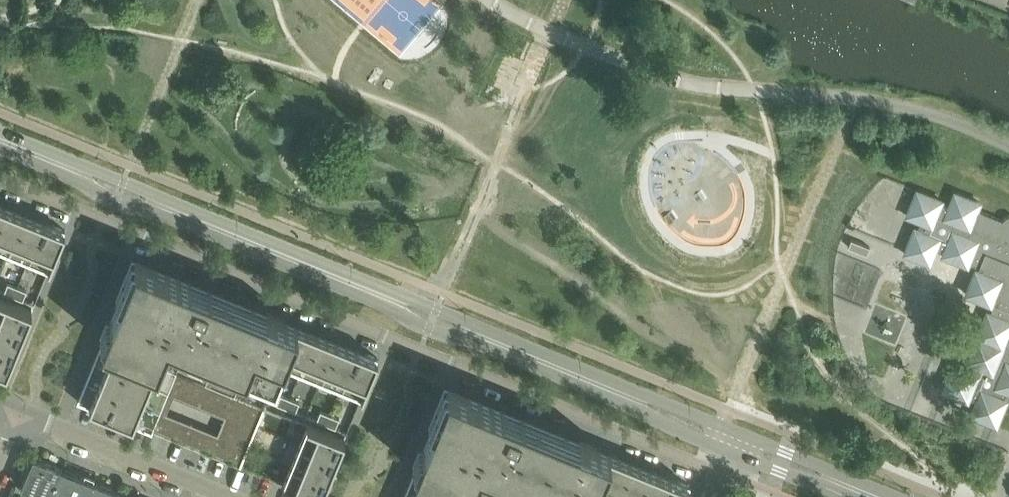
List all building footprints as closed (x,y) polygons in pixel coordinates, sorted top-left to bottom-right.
[(1008,214),(1007,215),(1005,216),(1004,217),(1003,218),(1003,219),(977,208),(979,201),(953,191),(948,204),(940,201),(941,199),(916,189),(906,214),(920,220),(917,227),(914,226),(904,251),(928,262),(934,247),(941,250),(940,253),(966,263),(967,260),(975,263),(963,291),(996,305),(993,312),(987,310),(967,360),(972,362),(969,370),(952,363),(942,390),(967,400),(969,394),(977,397),(971,414),(996,424),(1006,398),(1001,396),(1004,389),(1008,391),(1008,214)] [(9,250),(24,213),(4,205),(0,215),(0,246),(9,250)] [(9,250),(29,258),(44,221),(24,213),(9,250)] [(29,258),(50,267),(65,230),(44,221),(29,258)] [(102,340),(138,355),(158,363),(168,337),(275,380),(283,362),(282,362),(297,325),(267,312),(265,318),(189,287),(191,281),(136,258),(102,340)] [(17,287),(8,283),(4,292),(14,296),(17,287)] [(27,291),(17,287),(14,296),(23,300),(27,291)] [(24,331),(32,310),(0,297),(0,322),(24,331)] [(15,351),(24,331),(0,322),(0,345),(15,351)] [(282,362),(283,362),(302,370),(317,333),(297,325),(282,362)] [(302,370),(322,378),(337,341),(317,333),(302,370)] [(94,360),(150,383),(158,363),(138,355),(102,340),(94,360)] [(322,378),(342,386),(357,349),(337,341),(322,378)] [(7,372),(15,351),(0,345),(0,369),(7,372)] [(362,395),(378,358),(357,349),(342,386),(362,395)] [(86,380),(141,403),(150,383),(94,360),(86,380)] [(77,401),(133,424),(141,403),(86,380),(77,401)] [(451,483),(470,491),(481,465),(560,496),(592,496),(595,490),(610,453),(580,440),(578,446),(502,415),(504,409),(448,386),(415,468),(451,483)] [(290,398),(281,394),(277,404),(286,407),(290,398)] [(299,402),(290,398),(286,407),(296,411),(299,402)] [(264,407),(254,403),(248,416),(259,421),(264,407)] [(330,414),(321,411),(317,420),(326,424),(330,414)] [(340,418),(330,414),(326,424),(336,428),(340,418)] [(259,421),(248,416),(242,430),(253,435),(259,421)] [(299,444),(336,459),(345,438),(307,423),(299,444)] [(299,444),(291,464),(328,479),(336,459),(299,444)] [(246,450),(236,446),(230,460),(241,464),(246,450)] [(595,490),(612,496),(615,496),(630,461),(610,453),(595,490)] [(61,468),(33,457),(21,486),(47,496),(49,496),(61,468)] [(650,469),(630,461),(615,496),(638,496),(650,469)] [(312,496),(321,496),(328,479),(291,464),(282,485),(312,496)] [(61,468),(49,496),(76,496),(76,495),(81,496),(87,496),(93,482),(61,468)] [(406,488),(429,496),(468,496),(470,491),(451,483),(415,468),(406,488)] [(670,477),(650,469),(638,496),(662,496),(670,477)] [(690,486),(670,477),(662,496),(686,496),(690,486)] [(116,491),(93,482),(87,496),(113,496),(116,491)] [(406,488),(403,496),(429,496),(406,488)]
